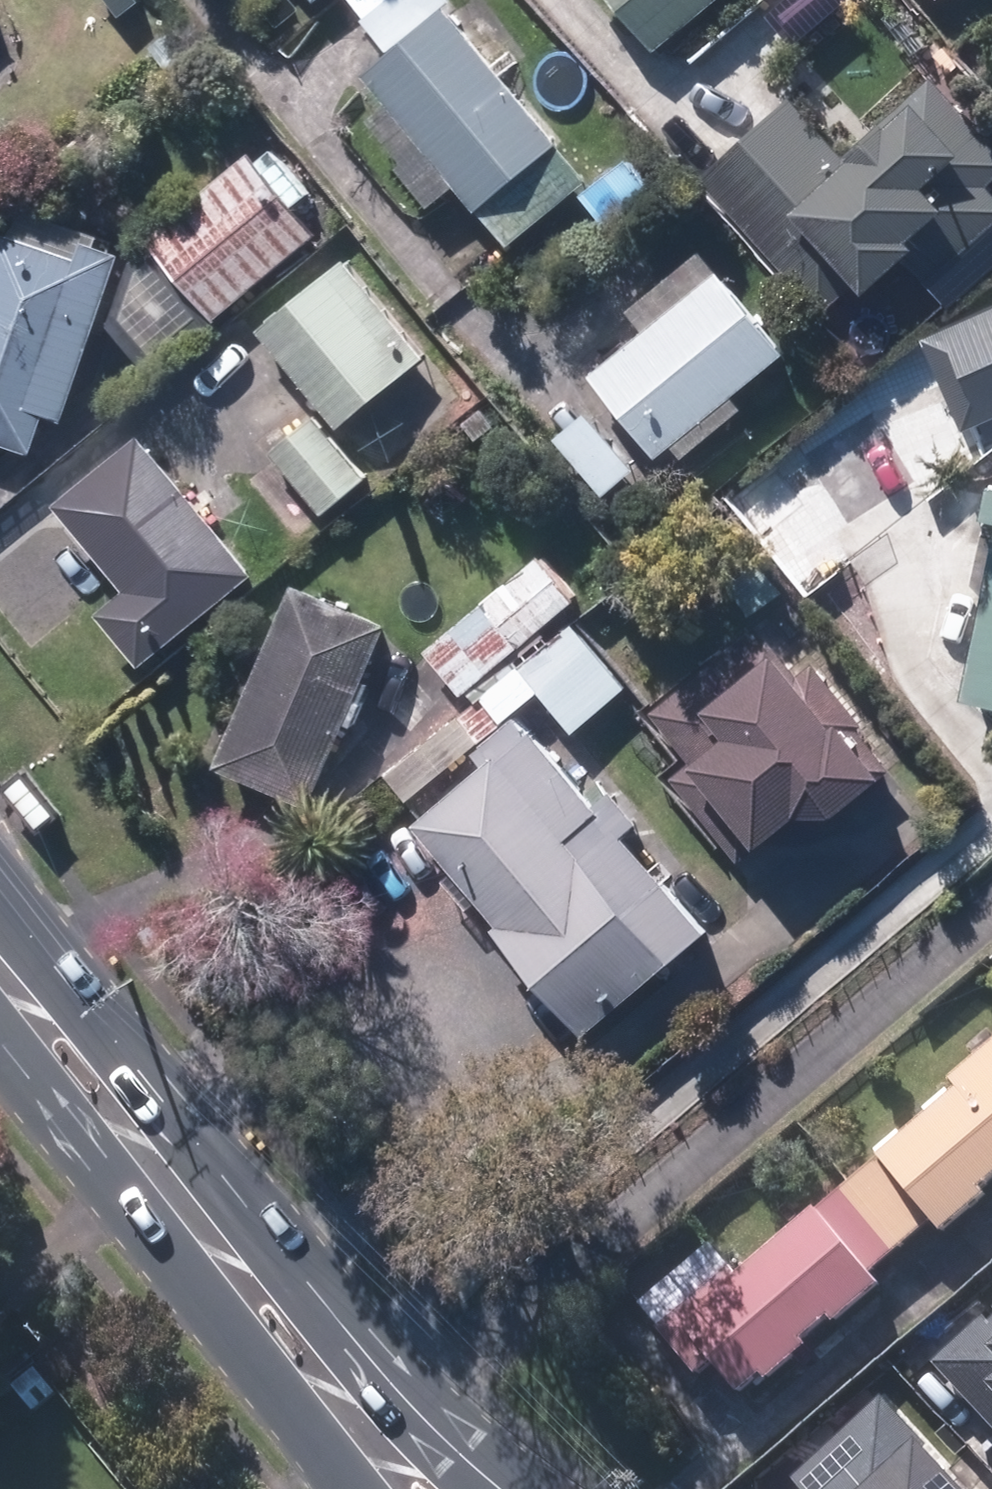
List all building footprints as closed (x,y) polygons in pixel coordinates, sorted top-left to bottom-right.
[(459,184),(479,208),(509,243),(594,170),(564,135),(448,1),(447,0),(355,0),(395,47),(363,74),(395,111),(373,130),(436,204),(459,184)] [(667,53),(735,0),(626,0),(667,53)] [(34,51),(0,14),(0,82),(34,51)] [(849,148),(799,92),(704,176),(818,304),(860,266),(881,290),(916,259),(956,304),(991,272),(991,127),(940,68),(849,148)] [(135,263),(105,348),(130,378),(148,363),(155,372),(222,321),(326,235),(281,180),(256,201),(224,162),(145,227),(159,244),(135,263)] [(79,255),(10,229),(0,256),(0,436),(36,449),(52,408),(75,416),(127,273),(119,269),(126,251),(86,236),(79,255)] [(633,305),(651,327),(596,374),(661,451),(792,340),(727,263),(709,241),(633,305)] [(351,255),(263,329),(344,426),(432,351),(351,255)] [(924,330),(963,428),(991,416),(991,302),(924,330)] [(576,423),(558,439),(610,497),(649,461),(598,404),(576,423)] [(323,413),(275,451),(326,517),(374,480),(323,413)] [(153,427),(65,496),(132,581),(103,604),(145,658),(262,567),(153,427)] [(991,517),(991,476),(982,515),(991,517)] [(551,554),(430,650),(464,693),(585,596),(551,554)] [(963,692),(991,699),(991,560),(963,692)] [(393,619),(302,579),(223,757),(314,797),(393,619)] [(758,844),(806,805),(835,808),(890,764),(859,724),(866,718),(819,660),(812,667),(804,673),(773,634),(726,671),(716,659),(650,712),(758,844)] [(416,819),(460,873),(453,879),(474,905),(481,899),(591,1031),(715,928),(634,830),(644,821),(617,787),(597,803),(531,724),(416,819)] [(845,1186),(898,1251),(930,1224),(941,1237),(991,1195),(991,1192),(989,1189),(991,1187),(991,1047),(954,1079),(962,1089),(845,1186)] [(877,1268),(898,1251),(845,1186),(740,1272),(714,1241),(641,1300),(701,1372),(715,1361),(744,1396),(771,1373),(773,1376),(813,1343),(810,1339),(838,1316),(841,1320),(888,1281),(877,1268)] [(991,1384),(991,1326),(967,1349),(943,1371),(972,1403),(991,1384)] [(788,1476),(799,1488),(964,1488),(878,1395),(788,1476)]
